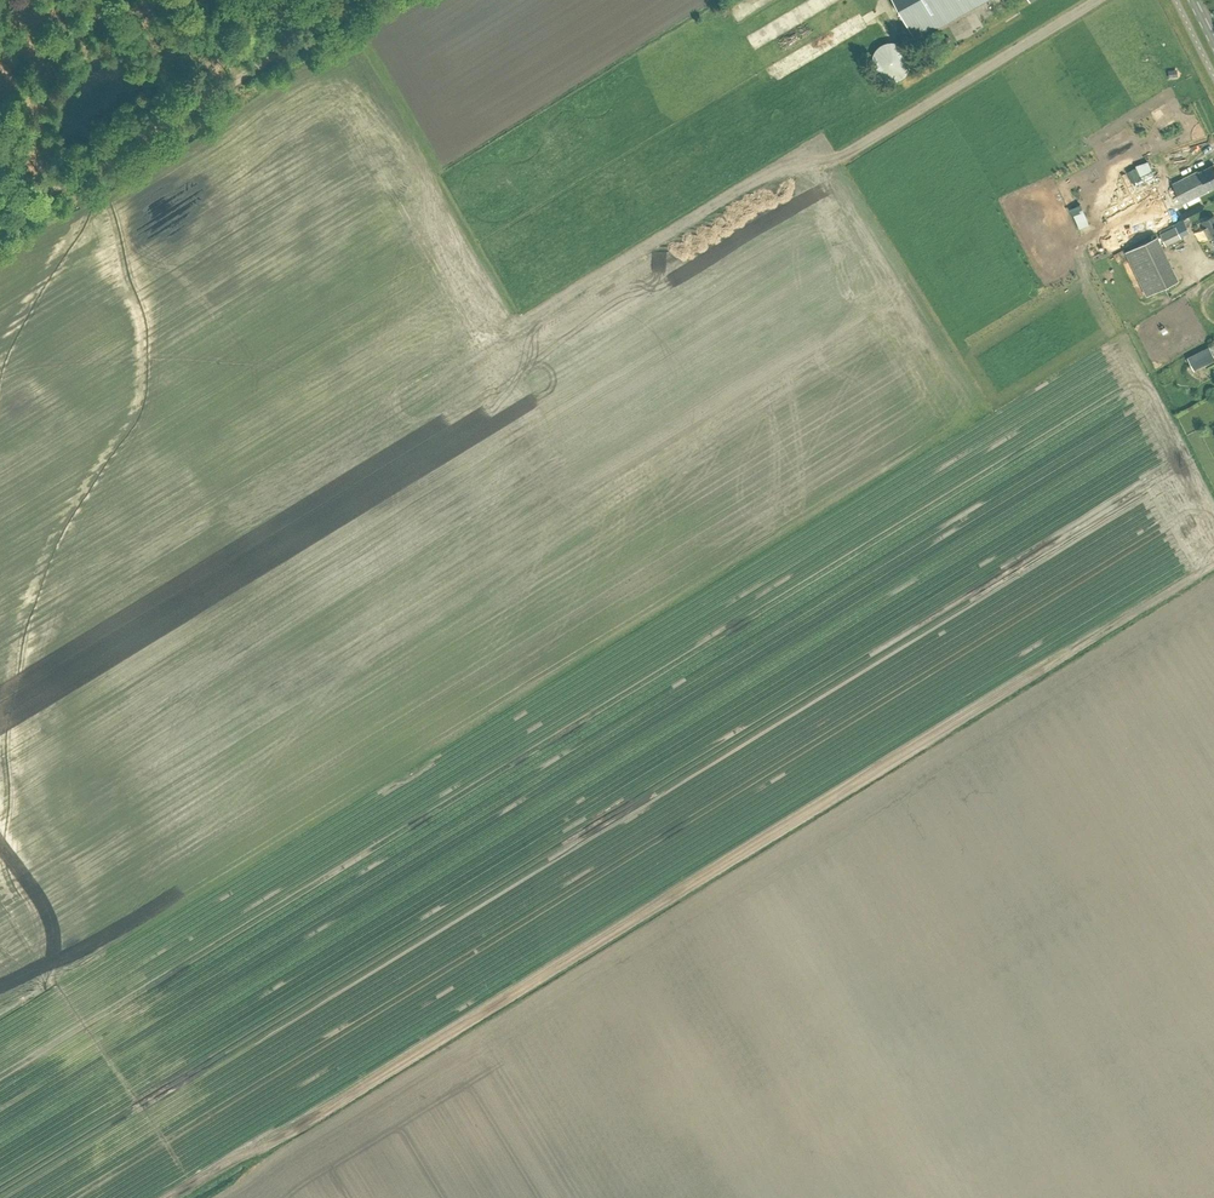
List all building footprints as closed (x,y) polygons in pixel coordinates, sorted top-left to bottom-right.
[(987,0),(895,0),(917,39),(987,0)] [(758,36),(750,42),(754,48),(762,42),(758,36)] [(1200,172),(1199,171),(1172,184),(1182,203),(1209,190),(1208,189),(1213,186),(1213,165),(1200,172)] [(1154,190),(1107,213),(1123,246),(1171,222),(1154,190)] [(1202,222),(1205,229),(1203,229),(1209,239),(1213,237),(1213,239),(1213,215),(1202,222)] [(1160,233),(1166,245),(1181,237),(1175,226),(1160,233)] [(1126,251),(1147,295),(1179,279),(1158,236),(1126,251)] [(1097,333),(1102,342),(1112,336),(1108,328),(1097,333)] [(1194,371),(1213,360),(1213,355),(1209,346),(1187,357),(1194,371)] [(1167,376),(1160,380),(1165,388),(1171,384),(1167,376)]
